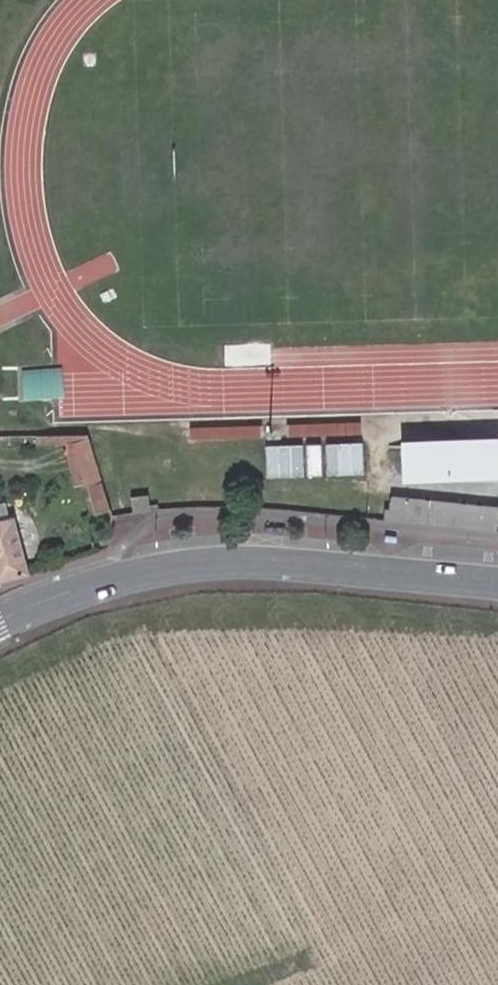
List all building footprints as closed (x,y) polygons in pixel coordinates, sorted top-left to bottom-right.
[(80,448),(71,449),(75,483),(100,481),(95,433),(79,434),(80,448)] [(266,471),(368,473),(369,441),(266,440),(266,471)] [(497,473),(497,441),(402,445),(403,477),(497,473)] [(109,509),(101,485),(85,491),(93,515),(109,509)] [(128,497),(130,513),(148,510),(146,495),(128,497)] [(496,533),(497,517),(497,508),(409,499),(407,524),(458,529),(496,533)] [(27,575),(11,519),(0,522),(0,582),(27,575)]
